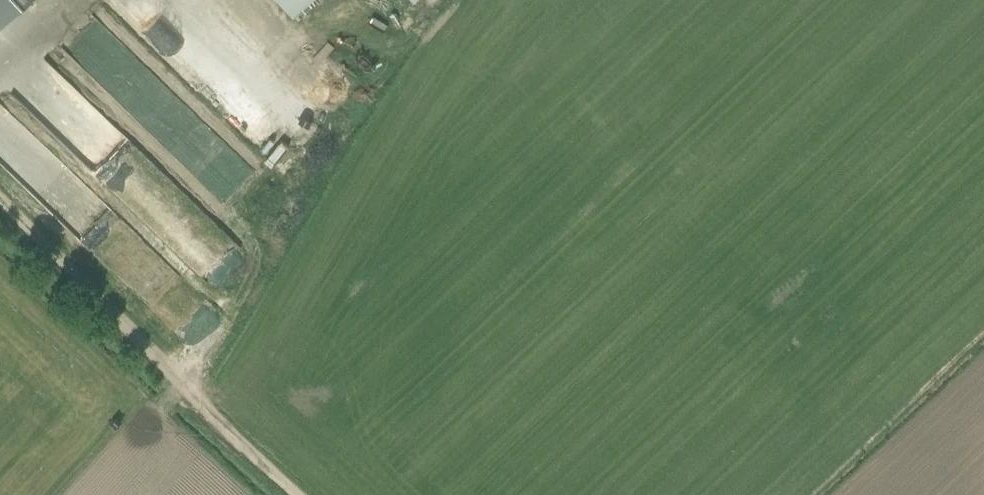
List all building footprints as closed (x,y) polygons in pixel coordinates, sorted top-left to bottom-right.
[(27,0),(0,0),(0,25),(27,0)] [(289,15),(305,0),(275,0),(289,15)]
